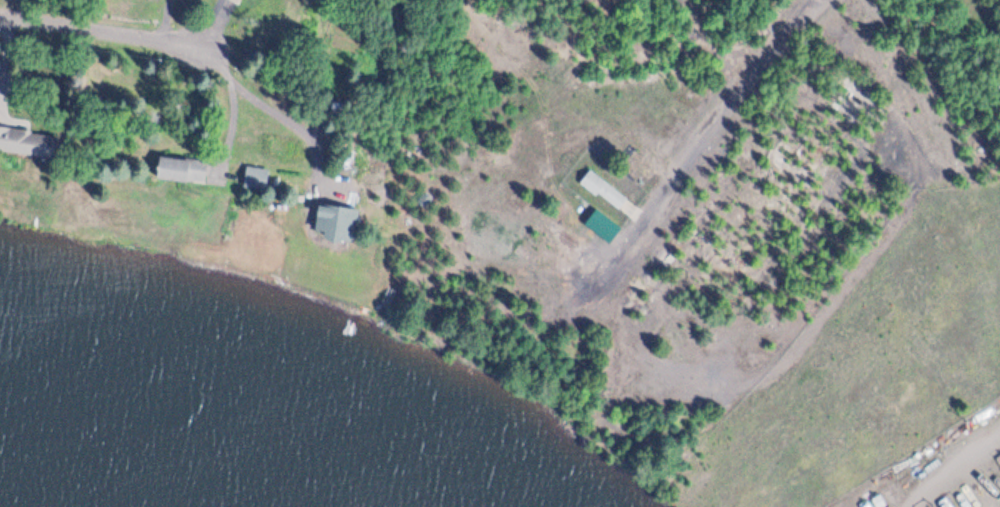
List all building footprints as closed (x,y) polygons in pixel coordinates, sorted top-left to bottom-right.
[(53,160),(57,139),(0,129),(0,151),(53,160)] [(155,177),(157,156),(204,161),(202,183),(155,177)] [(241,184),(244,164),(268,167),(266,187),(241,184)] [(621,207),(630,197),(595,167),(586,178),(621,207)] [(573,180),(583,168),(620,199),(612,208),(593,191),(590,195),(573,180)] [(318,207),(317,231),(357,232),(358,207),(318,207)] [(591,208),(615,224),(604,240),(580,224),(591,208)]
